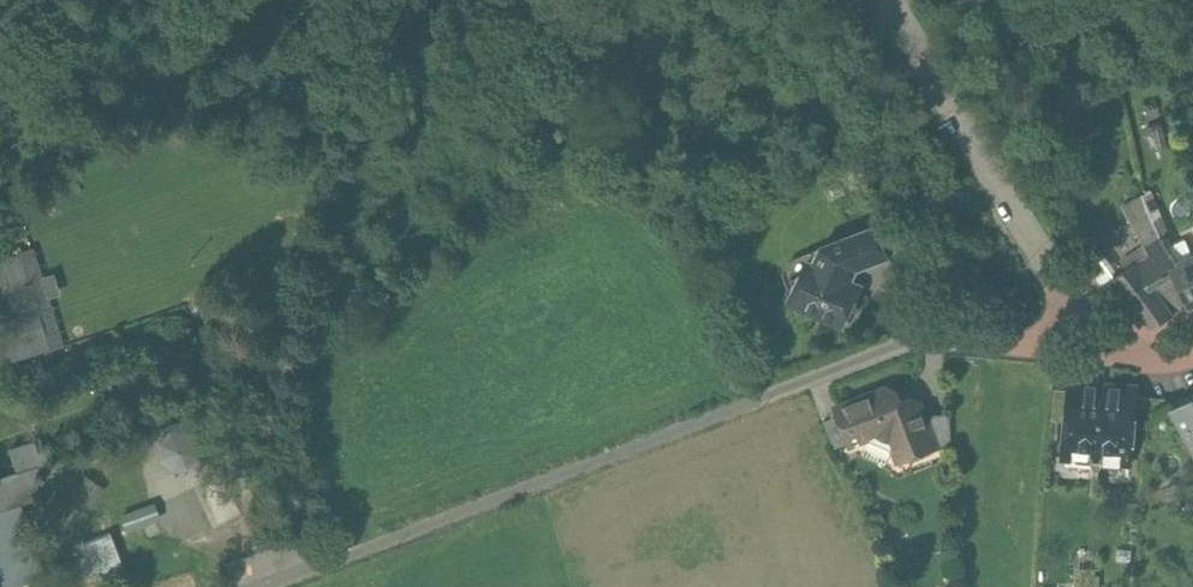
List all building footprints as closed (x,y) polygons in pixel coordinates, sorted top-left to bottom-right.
[(1162,124),(1142,130),(1148,152),(1168,147),(1162,124)] [(841,182),(824,188),(829,201),(846,194),(841,182)] [(1169,235),(1152,191),(1143,194),(1146,206),(1153,223),(1161,239),(1160,239),(1169,235)] [(1143,194),(1122,207),(1138,231),(1153,223),(1146,206),(1143,194)] [(1160,239),(1161,239),(1153,223),(1138,231),(1147,247),(1150,254),(1164,274),(1167,272),(1172,268),(1177,263),(1165,247),(1160,239)] [(875,229),(829,245),(831,250),(819,255),(814,264),(808,262),(803,273),(785,280),(788,287),(784,296),(790,299),(792,295),(805,301),(803,305),(823,314),(823,316),(840,323),(845,312),(856,308),(852,296),(857,285),(847,280),(854,266),(885,255),(875,229)] [(1190,258),(1182,240),(1165,247),(1177,263),(1172,268),(1186,309),(1192,305),(1192,257),(1190,258)] [(1150,254),(1147,247),(1123,264),(1126,271),(1117,277),(1104,287),(1124,315),(1135,307),(1151,329),(1172,316),(1158,297),(1167,290),(1164,274),(1150,254)] [(7,367),(65,349),(50,302),(61,298),(54,275),(42,279),(33,250),(0,260),(0,344),(7,367)] [(1102,257),(1089,266),(1104,287),(1117,277),(1102,257)] [(1186,309),(1171,281),(1167,272),(1164,274),(1167,290),(1158,297),(1172,316),(1186,309)] [(1110,386),(1096,385),(1096,386),(1086,385),(1087,384),(1069,383),(1068,392),(1066,423),(1062,459),(1095,462),(1094,463),(1097,463),(1098,462),(1129,465),(1133,429),(1135,398),(1136,389),(1120,387),(1119,389),(1110,387),(1110,386)] [(906,395),(899,392),(892,394),(880,389),(835,404),(838,414),(847,440),(848,443),(877,433),(890,439),(898,460),(931,448),(932,448),(922,422),(925,416),(924,414),(922,408),(908,402),(906,395)] [(1068,392),(1055,391),(1052,421),(1066,423),(1068,392)] [(1171,408),(1192,445),(1192,397),(1171,408)] [(1150,399),(1135,398),(1133,429),(1147,430),(1150,399)] [(950,413),(924,414),(925,416),(922,422),(932,448),(931,448),(933,452),(951,445),(950,413)] [(838,414),(823,419),(833,445),(847,440),(838,414)] [(158,463),(171,473),(187,472),(198,461),(198,443),(185,432),(167,433),(157,446),(158,463)] [(32,441),(6,450),(14,474),(41,465),(32,441)] [(30,469),(14,474),(0,479),(0,512),(23,505),(40,499),(33,476),(30,469)] [(88,471),(73,491),(93,506),(108,486),(88,471)] [(125,512),(131,529),(142,525),(157,519),(151,503),(125,512)] [(0,512),(0,582),(2,586),(7,586),(48,574),(23,505),(0,512)]
